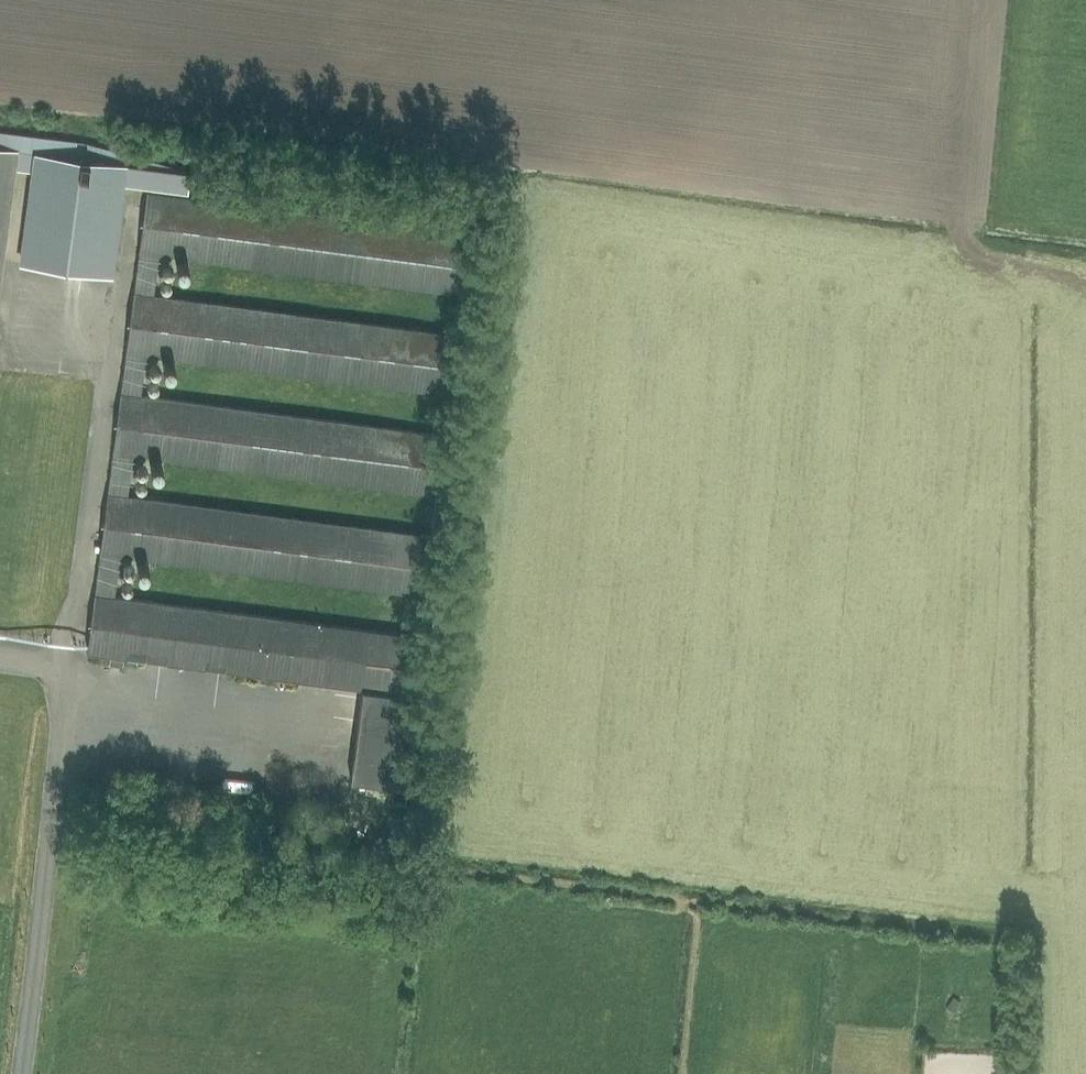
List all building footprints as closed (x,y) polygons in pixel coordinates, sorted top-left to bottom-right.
[(0,149),(0,279),(14,169),(35,172),(23,263),(110,275),(122,183),(150,186),(88,652),(111,655),(110,664),(123,666),(124,657),(364,689),(352,778),(413,786),(425,697),(421,697),(483,236),(188,196),(190,174),(0,149)]
